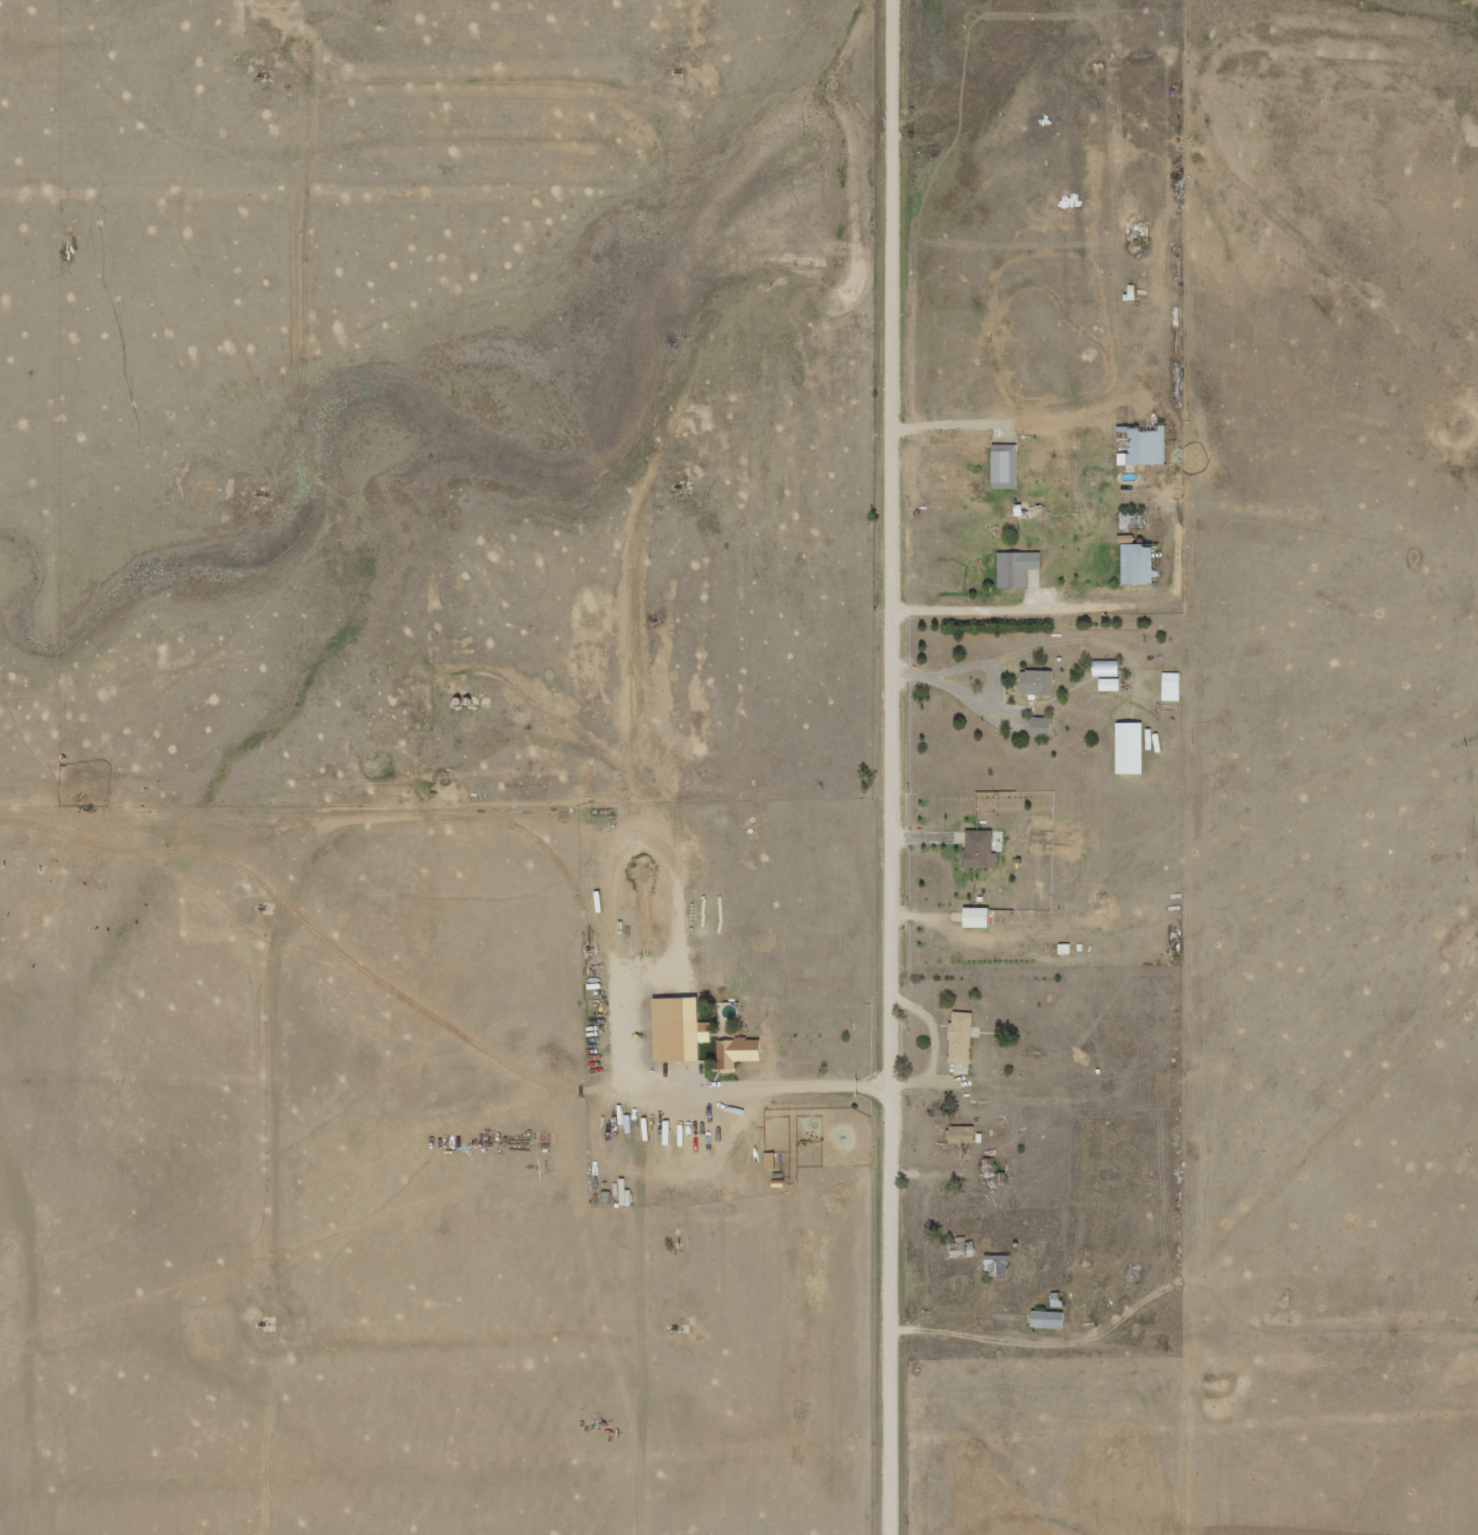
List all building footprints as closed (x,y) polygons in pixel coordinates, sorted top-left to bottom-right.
[(1118,464),(1166,463),(1165,428),(1128,429),(1128,453),(1118,453),(1118,464)] [(1017,450),(992,450),(992,488),(1017,488),(1017,450)] [(1122,544),(1123,584),(1153,584),(1153,544),(1122,544)] [(1042,569),(1041,551),(1005,552),(1005,587),(1030,587),(1029,569),(1042,569)] [(1020,693),(1052,694),(1053,671),(1021,670),(1020,693)] [(1163,700),(1180,700),(1181,672),(1163,672),(1163,700)] [(1118,690),(1117,678),(1100,679),(1100,691),(1118,690)] [(1050,736),(1051,717),(1032,716),(1031,735),(1050,736)] [(1116,773),(1143,774),(1143,722),(1117,722),(1116,773)] [(965,866),(997,867),(997,853),(993,853),(993,830),(965,830),(965,866)] [(963,927),(988,927),(989,908),(964,907),(963,927)] [(655,1061),(699,1060),(699,1042),(711,1042),(711,1021),(699,1022),(698,997),(654,998),(655,1061)] [(974,1012),(952,1011),(950,1062),(972,1063),(974,1012)] [(719,1070),(737,1069),(737,1061),(761,1060),(761,1038),(718,1039),(719,1070)] [(976,1144),(975,1125),(950,1126),(950,1145),(976,1144)] [(986,1276),(1009,1276),(1010,1255),(986,1255),(986,1276)] [(1063,1328),(1064,1311),(1032,1310),(1031,1327),(1063,1328)]
